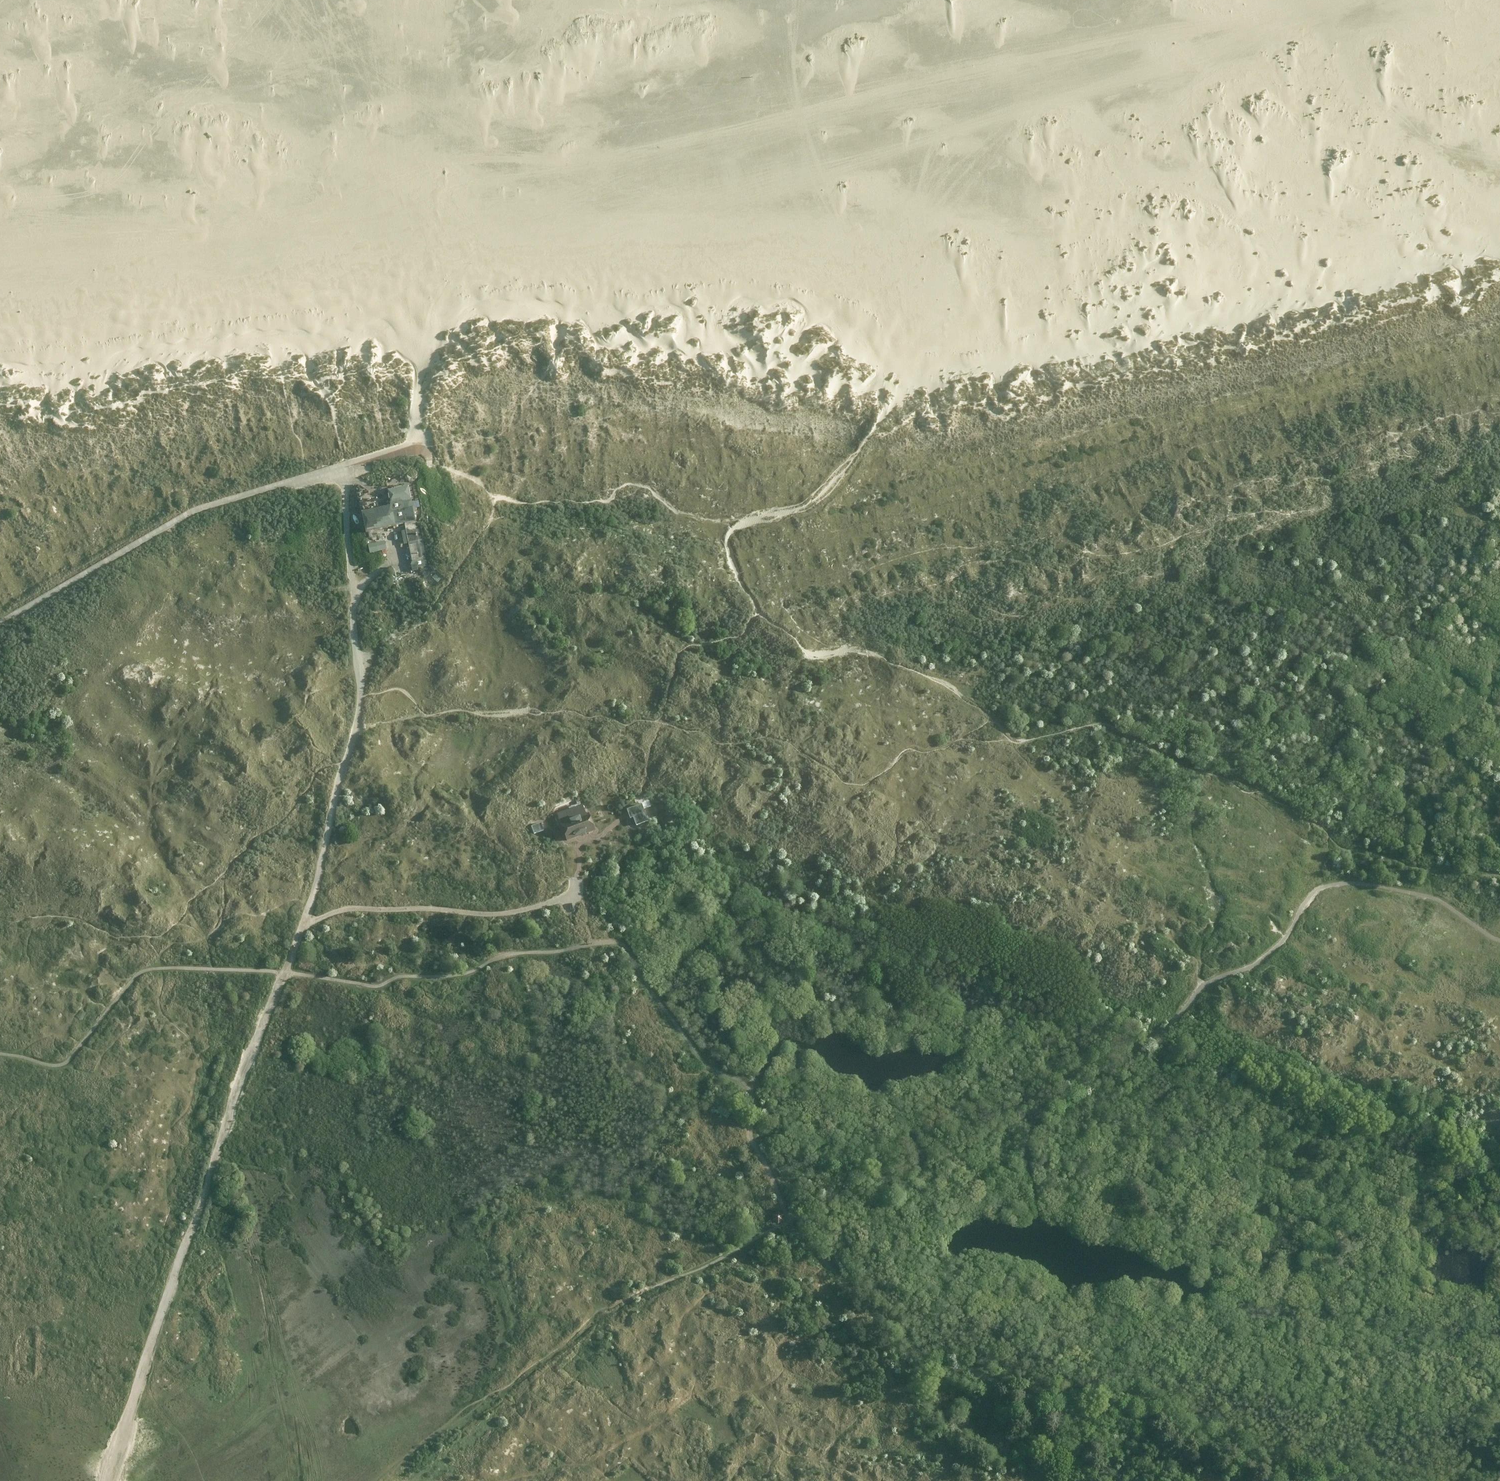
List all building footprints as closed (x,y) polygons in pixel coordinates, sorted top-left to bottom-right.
[(774,1213),(774,1219),(779,1222),(784,1220),(784,1214),(779,1211),(774,1213)]
